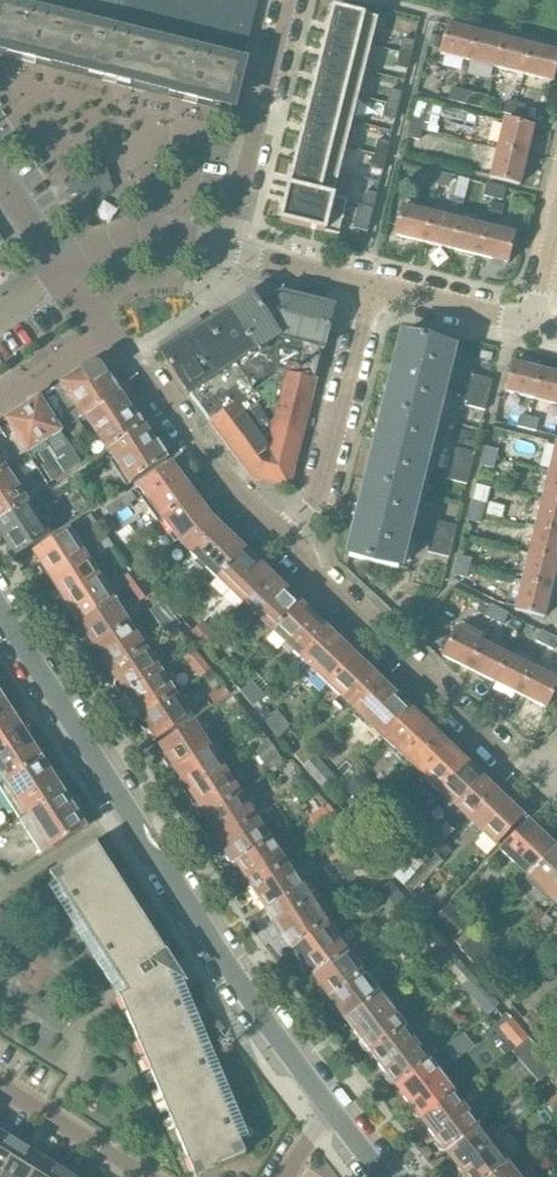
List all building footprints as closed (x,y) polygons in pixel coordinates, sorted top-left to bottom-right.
[(22,54),(21,56),(35,60),(36,57),(40,58),(104,74),(103,77),(112,79),(116,80),(116,77),(172,91),(184,93),(183,96),(197,100),(197,97),(215,101),(232,106),(236,90),(239,80),(243,62),(241,61),(257,0),(120,0),(113,29),(100,26),(106,0),(0,0),(0,48),(22,54)] [(333,8),(326,35),(370,46),(371,45),(377,19),(333,8)] [(475,32),(447,25),(440,53),(468,60),(475,32)] [(503,38),(475,32),(468,60),(495,67),(503,38)] [(326,35),(320,60),(364,71),(370,46),(326,35)] [(530,45),(503,38),(495,67),(523,74),(530,45)] [(403,39),(399,53),(411,56),(414,42),(403,39)] [(523,74),(550,81),(556,56),(556,52),(530,45),(523,74)] [(399,53),(395,67),(407,70),(411,56),(399,53)] [(358,96),(364,71),(320,60),(313,85),(358,96)] [(358,96),(313,85),(307,111),(352,122),(358,96)] [(452,86),(449,100),(457,102),(461,89),(452,86)] [(486,109),(489,96),(461,89),(457,102),(486,109)] [(390,90),(386,104),(398,107),(402,93),(390,90)] [(507,100),(504,113),(513,115),(516,102),(507,100)] [(523,118),(527,105),(516,102),(513,115),(523,118)] [(386,104),(382,118),(395,121),(398,107),(386,104)] [(307,111),(301,137),(321,142),(345,148),(345,147),(352,122),(307,111)] [(412,117),(407,137),(420,140),(425,120),(412,117)] [(497,149),(526,156),(533,127),(504,120),(497,149)] [(301,137),(295,162),(315,167),(339,173),(345,148),(321,142),(301,137)] [(377,140),(373,155),(386,158),(389,143),(377,140)] [(526,156),(497,149),(490,177),(519,184),(526,156)] [(373,155),(369,168),(370,169),(382,172),(386,158),(373,155)] [(295,162),(289,187),(309,191),(333,198),(339,173),(315,167),(295,162)] [(86,177),(66,185),(70,196),(85,190),(88,199),(94,197),(114,190),(110,180),(111,180),(107,169),(86,177)] [(433,170),(430,183),(438,185),(441,171),(433,170)] [(449,187),(452,174),(441,171),(438,185),(449,187)] [(487,182),(484,196),(493,198),(496,184),(487,182)] [(503,200),(507,187),(496,184),(493,198),(503,200)] [(289,187),(280,221),(306,228),(339,236),(343,218),(347,201),(336,198),(333,198),(309,191),(289,187)] [(365,192),(361,206),(373,209),(376,198),(377,195),(365,192)] [(359,206),(353,228),(367,232),(370,220),(373,209),(361,206),(359,206)] [(423,242),(431,213),(403,206),(396,235),(423,242)] [(423,242),(451,249),(458,219),(431,213),(423,242)] [(451,249),(479,255),(486,226),(458,219),(451,249)] [(486,226),(479,255),(506,262),(513,233),(486,226)] [(275,338),(276,375),(278,375),(278,387),(281,388),(311,394),(333,307),(280,294),(258,309),(277,337),(275,338)] [(250,296),(228,310),(255,352),(258,356),(266,382),(261,385),(276,408),(278,400),(281,388),(278,387),(278,375),(276,375),(275,338),(277,337),(258,309),(250,296)] [(228,310),(205,325),(232,366),(233,366),(249,393),(272,425),(275,414),(276,408),(261,385),(266,382),(258,356),(255,352),(228,310)] [(249,393),(233,366),(232,366),(205,325),(183,339),(227,408),(231,405),(239,416),(218,433),(243,467),(266,450),(268,441),(271,427),(272,425),(249,393)] [(385,409),(433,421),(452,346),(404,334),(385,409)] [(161,354),(163,357),(186,395),(189,394),(209,421),(227,408),(183,339),(161,354)] [(532,399),(540,370),(513,363),(505,392),(532,399)] [(85,417),(119,394),(97,365),(91,364),(43,395),(66,430),(85,417)] [(556,405),(556,374),(540,370),(532,399),(556,405)] [(486,410),(494,379),(472,374),(465,405),(486,410)] [(308,408),(311,396),(311,394),(281,388),(278,400),(308,408)] [(143,426),(119,394),(85,417),(106,450),(109,449),(143,426)] [(61,477),(67,473),(81,463),(39,398),(6,420),(27,453),(29,452),(32,456),(38,452),(45,462),(42,465),(53,482),(61,477)] [(305,421),(308,408),(278,400),(276,408),(275,414),(305,421)] [(209,421),(218,433),(239,416),(231,405),(227,408),(209,421)] [(415,494),(433,421),(385,409),(367,482),(415,494)] [(301,435),(305,421),(275,414),(272,425),(271,427),(301,435)] [(522,415),(519,427),(525,428),(528,416),(522,415)] [(537,431),(540,419),(528,416),(525,428),(537,431)] [(109,449),(131,483),(168,459),(143,426),(109,449)] [(298,448),(301,435),(271,427),(268,441),(298,448)] [(453,443),(477,448),(480,433),(456,428),(453,443)] [(294,462),(298,448),(268,441),(266,450),(272,457),(282,460),(294,462)] [(556,473),(556,444),(556,443),(549,471),(556,473)] [(13,465),(0,446),(0,474),(13,465)] [(499,449),(486,446),(484,454),(497,457),(499,449)] [(468,484),(476,452),(454,447),(446,479),(468,484)] [(243,467),(251,478),(270,465),(272,457),(266,450),(243,467)] [(482,465),(495,469),(497,457),(484,454),(482,465)] [(99,457),(69,476),(75,485),(104,466),(99,457)] [(265,481),(271,483),(275,467),(280,469),(282,460),(272,457),(270,465),(265,481)] [(292,472),(294,462),(282,460),(280,469),(283,469),(292,472)] [(194,494),(171,463),(138,486),(162,518),(194,494)] [(0,474),(0,520),(29,501),(45,490),(39,481),(27,489),(13,465),(0,474)] [(251,478),(265,481),(270,465),(251,478)] [(271,483),(279,485),(283,469),(280,469),(275,467),(271,483)] [(288,487),(292,472),(283,469),(279,485),(288,487)] [(549,471),(542,498),(556,502),(556,473),(549,471)] [(69,476),(36,498),(43,509),(76,488),(74,486),(75,485),(69,476)] [(415,494),(367,482),(349,556),(397,568),(415,494)] [(492,487),(478,484),(472,508),(485,512),(492,487)] [(113,515),(137,499),(132,491),(108,508),(113,515)] [(190,553),(217,524),(211,518),(194,494),(162,518),(180,544),(190,553)] [(542,498),(535,525),(556,531),(556,502),(542,498)] [(0,520),(0,533),(15,558),(50,535),(29,501),(0,520)] [(469,520),(482,523),(485,512),(472,508),(469,520)] [(91,515),(76,524),(82,533),(97,524),(91,515)] [(450,560),(458,525),(436,520),(428,555),(450,560)] [(190,553),(217,579),(245,551),(217,524),(190,553)] [(535,525),(528,551),(556,559),(556,531),(535,525)] [(48,576),(83,554),(67,530),(33,552),(40,563),(38,567),(42,573),(47,574),(48,576)] [(272,577),(245,551),(217,579),(208,588),(220,598),(225,598),(228,596),(241,609),(245,605),(256,593),(272,577)] [(556,560),(556,559),(528,551),(522,579),(551,586),(556,560)] [(99,577),(83,554),(48,576),(55,586),(53,591),(60,601),(99,577)] [(473,558),(460,555),(458,563),(471,566),(473,558)] [(455,575),(469,578),(471,566),(458,563),(455,575)] [(133,571),(124,578),(131,588),(141,582),(133,571)] [(113,599),(99,577),(60,601),(66,611),(72,613),(78,622),(113,599)] [(245,605),(273,632),(301,604),(290,593),(272,577),(256,593),(245,605)] [(551,586),(522,579),(515,609),(543,617),(549,593),(551,586)] [(141,602),(151,595),(141,582),(131,588),(141,602)] [(167,603),(181,618),(192,608),(178,593),(167,603)] [(129,623),(113,599),(78,622),(85,633),(84,637),(88,644),(93,645),(93,646),(129,623)] [(328,630),(301,604),(273,632),(301,658),(328,630)] [(492,604),(485,616),(494,620),(500,608),(492,604)] [(503,625),(509,613),(500,608),(494,620),(503,625)] [(219,636),(204,621),(193,632),(206,648),(219,636)] [(144,647),(129,623),(93,646),(100,656),(99,661),(103,667),(109,669),(144,647)] [(178,627),(164,636),(170,644),(183,636),(178,627)] [(328,630),(301,658),(315,672),(343,644),(328,630)] [(467,670),(481,643),(455,630),(442,657),(467,670)] [(543,630),(537,641),(546,645),(551,635),(543,630)] [(556,643),(556,638),(551,635),(546,645),(554,649),(556,643)] [(467,670),(493,682),(506,655),(481,643),(467,670)] [(343,644),(315,672),(328,685),(356,656),(343,644)] [(159,671),(144,647),(109,669),(115,680),(114,685),(121,696),(159,671)] [(211,667),(196,648),(184,658),(200,677),(211,667)] [(493,682),(518,695),(532,668),(506,655),(493,682)] [(356,656),(328,685),(340,696),(333,704),(341,711),(348,704),(356,712),(384,683),(370,670),(356,656)] [(518,695),(544,708),(556,682),(556,681),(532,668),(518,695)] [(175,694),(159,671),(121,696),(128,705),(133,707),(140,717),(175,694)] [(254,680),(241,691),(254,707),(258,702),(259,703),(266,696),(254,680)] [(412,710),(384,683),(356,712),(384,739),(412,710)] [(205,711),(231,695),(225,685),(210,694),(213,699),(202,706),(205,711)] [(175,694),(140,717),(140,718),(139,723),(143,729),(149,731),(155,741),(190,718),(175,694)] [(9,709),(0,695),(0,715),(9,709)] [(234,697),(220,706),(226,715),(239,706),(234,697)] [(270,716),(259,703),(258,702),(254,707),(278,737),(290,724),(278,709),(270,716)] [(412,710),(384,739),(398,752),(426,723),(412,710)] [(0,720),(0,755),(27,737),(12,713),(0,720)] [(251,719),(245,724),(261,743),(261,742),(267,739),(251,719)] [(173,770),(208,746),(193,722),(158,745),(165,756),(163,761),(168,768),(173,769),(173,770)] [(412,766),(440,737),(426,723),(398,752),(412,766)] [(303,765),(315,753),(291,727),(292,726),(290,724),(278,737),(303,765)] [(0,755),(0,786),(41,759),(27,737),(0,755)] [(267,764),(280,754),(268,737),(267,739),(261,742),(263,745),(257,750),(267,764)] [(440,737),(412,766),(440,793),(468,764),(440,737)] [(223,770),(208,746),(173,770),(180,780),(179,785),(185,795),(223,770)] [(329,795),(342,783),(315,753),(303,765),(329,795)] [(20,820),(63,792),(41,759),(0,786),(0,789),(20,820)] [(468,764),(440,793),(454,806),(482,777),(468,764)] [(223,770),(185,795),(191,804),(197,806),(204,817),(243,791),(242,789),(238,792),(223,770)] [(301,772),(289,780),(298,792),(309,783),(301,772)] [(468,820),(496,790),(482,777),(454,806),(468,820)] [(370,780),(353,797),(364,807),(380,791),(370,780)] [(298,792),(295,794),(303,804),(317,793),(309,783),(298,792)] [(496,790),(468,820),(496,846),(524,817),(496,790)] [(243,791),(204,817),(204,818),(203,822),(207,829),(213,831),(219,840),(254,816),(248,808),(252,805),(243,791)] [(20,820),(42,856),(85,827),(63,792),(20,820)] [(324,807),(309,817),(317,828),(332,818),(331,816),(335,813),(330,805),(325,808),(324,807)] [(258,814),(254,816),(219,840),(226,851),(225,856),(228,862),(234,864),(273,838),(258,814)] [(452,817),(438,831),(446,840),(460,825),(452,817)] [(528,877),(555,847),(527,820),(499,849),(528,877)] [(289,861),(273,838),(234,864),(241,874),(240,879),(246,889),(289,861)] [(356,839),(339,851),(345,860),(362,849),(356,839)] [(437,855),(408,884),(415,891),(412,894),(431,912),(450,893),(444,888),(433,899),(421,887),(444,862),(443,861),(454,850),(446,842),(435,853),(437,855)] [(166,954),(167,954),(96,844),(49,874),(126,993),(119,996),(194,1175),(245,1154),(171,976),(179,973),(166,954)] [(528,877),(555,903),(556,901),(556,849),(555,847),(528,877)] [(304,884),(289,861),(246,889),(253,900),(259,902),(264,910),(304,884)] [(307,882),(304,884),(264,910),(281,935),(280,941),(285,947),(291,948),(327,922),(312,899),(316,896),(307,882)] [(407,909),(388,883),(375,894),(379,899),(384,895),(393,907),(392,907),(395,911),(388,916),(391,921),(407,909)] [(453,941),(454,940),(461,947),(469,939),(463,932),(471,924),(452,903),(434,920),(453,941)] [(0,908),(0,947),(17,919),(0,908)] [(328,920),(327,922),(291,948),(301,962),(301,968),(306,974),(311,975),(312,976),(349,948),(328,920)] [(476,934),(469,940),(469,939),(461,947),(461,948),(486,975),(501,961),(476,934)] [(459,959),(447,945),(434,954),(446,969),(459,959)] [(366,970),(349,948),(312,976),(318,984),(318,991),(326,1000),(366,970)] [(383,992),(366,970),(326,1000),(334,1011),(339,1011),(346,1020),(383,992)] [(408,1025),(383,992),(346,1020),(360,1039),(360,1046),(365,1052),(370,1052),(371,1053),(408,1025)] [(534,1009),(523,1018),(536,1033),(547,1023),(534,1009)] [(512,1018),(499,1029),(516,1048),(528,1038),(512,1018)] [(433,1058),(408,1025),(371,1053),(385,1072),(385,1078),(389,1084),(395,1085),(396,1086),(433,1058)] [(458,1091),(433,1058),(396,1086),(410,1105),(410,1111),(414,1117),(420,1118),(421,1119),(458,1091)] [(486,1128),(458,1091),(421,1119),(435,1138),(435,1144),(439,1150),(445,1150),(449,1155),(486,1128)] [(486,1128),(449,1155),(464,1175),(464,1176),(491,1176),(512,1161),(486,1128)] [(0,1132),(0,1176),(20,1144),(0,1132)] [(20,1144),(0,1176),(32,1176),(43,1159),(20,1144)] [(67,1174),(43,1159),(32,1176),(65,1176),(67,1174)] [(512,1161),(491,1176),(524,1176),(512,1161)]
